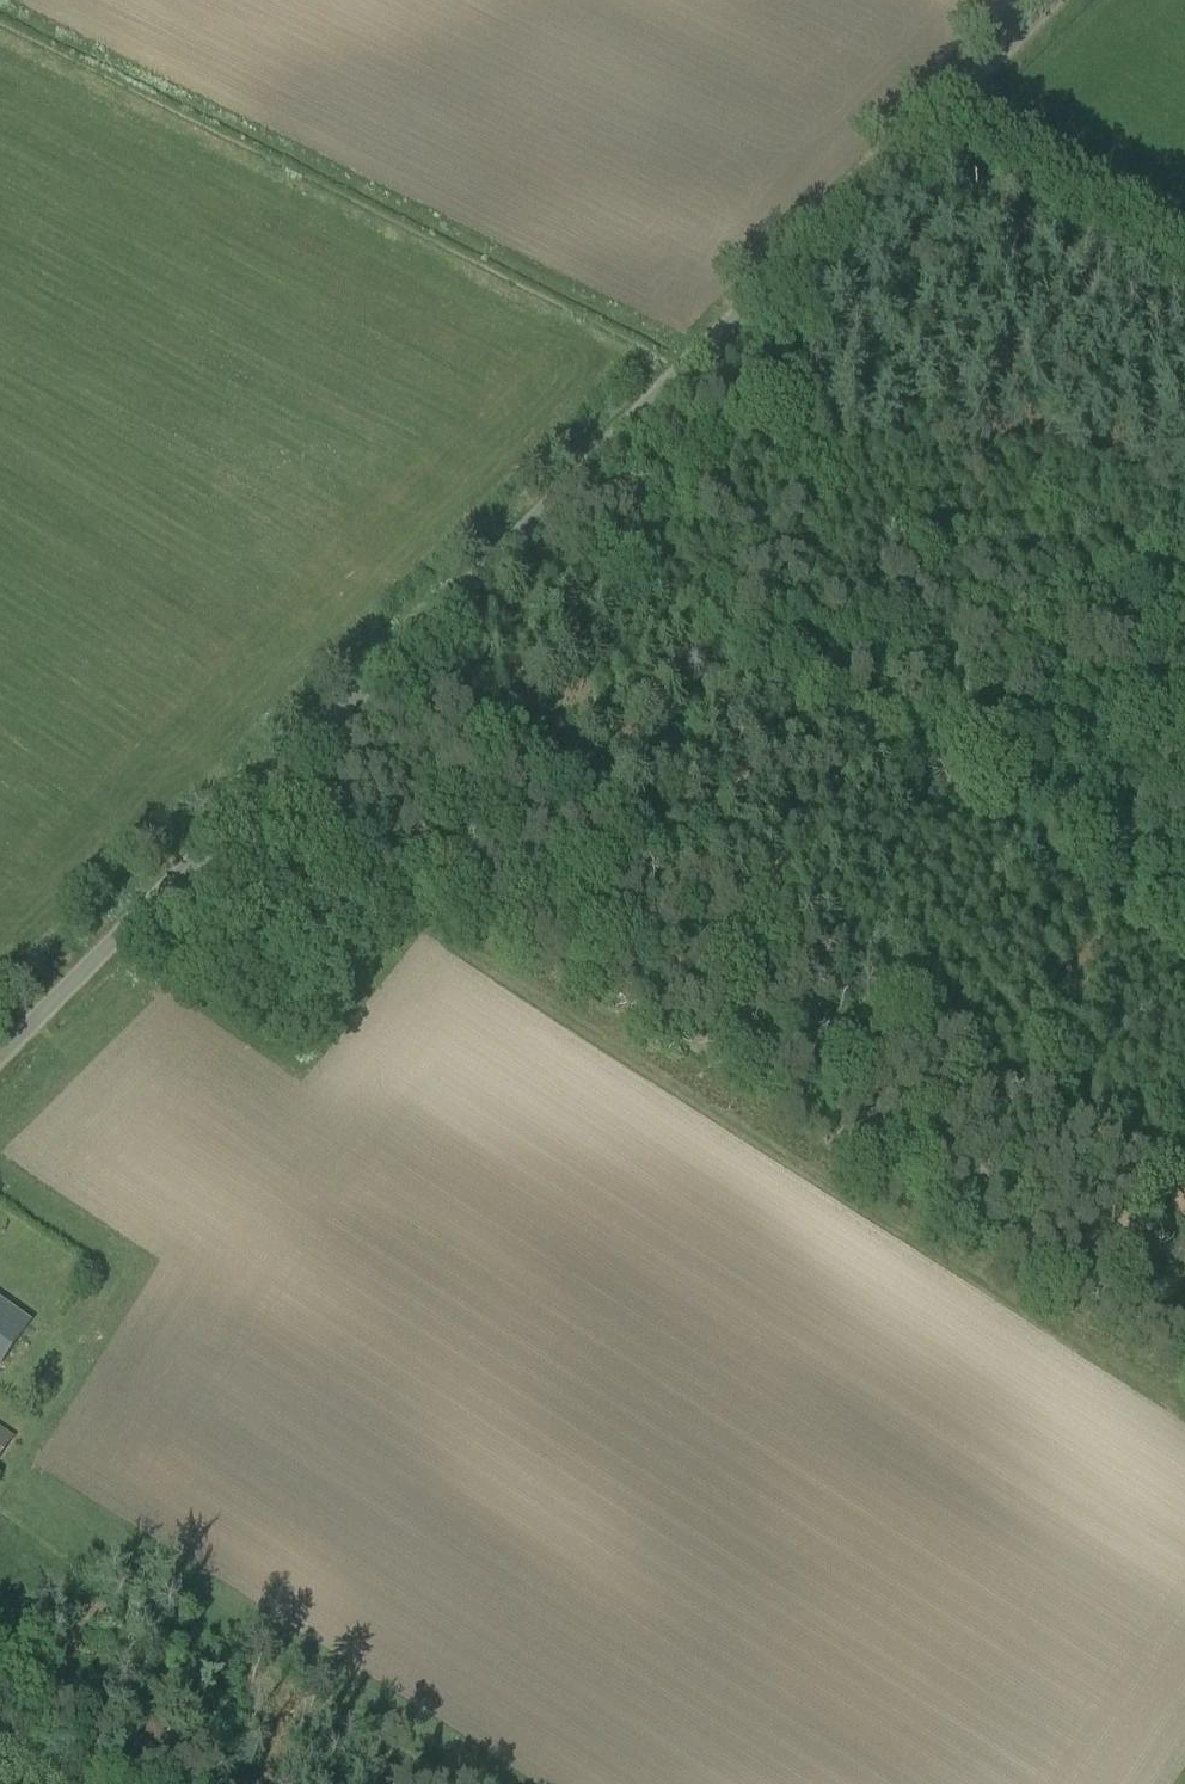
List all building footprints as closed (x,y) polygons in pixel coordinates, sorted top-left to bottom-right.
[(32,1324),(0,1302),(0,1369),(32,1324)] [(12,1439),(0,1431),(0,1457),(12,1439)]
